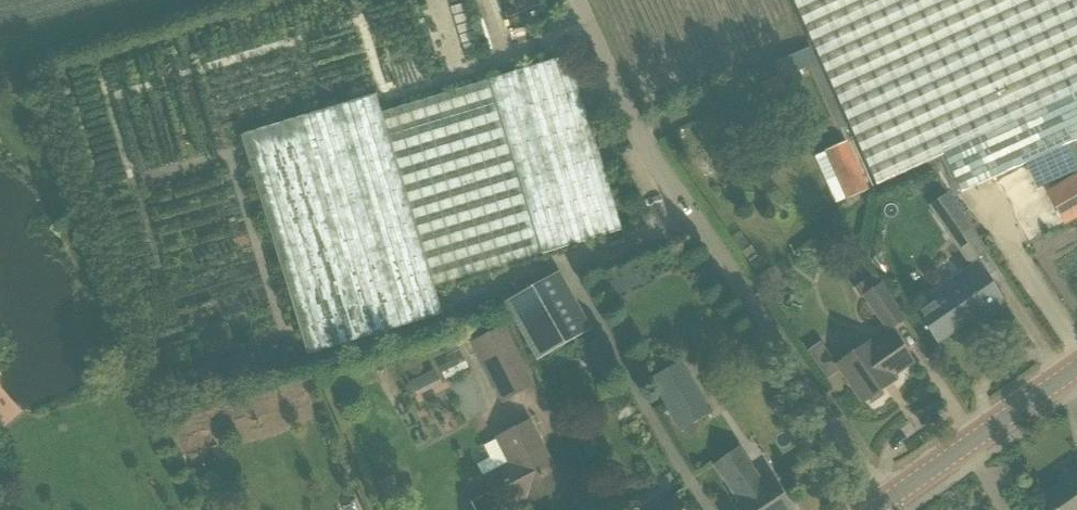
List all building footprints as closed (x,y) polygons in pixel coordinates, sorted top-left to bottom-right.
[(813,46),(820,62),(849,126),(876,185),(936,158),(943,155),(1076,95),(1076,0),(793,0),(813,46)] [(786,78),(809,67),(838,131),(849,126),(820,62),(813,46),(779,62),(786,78)] [(381,112),(434,285),(621,229),(568,56),(521,70),(381,112)] [(787,90),(782,79),(781,77),(779,77),(761,86),(767,99),(787,90)] [(443,316),(434,285),(381,112),(376,95),(241,136),(308,357),(443,316)] [(943,155),(960,193),(1076,141),(1076,95),(943,155)] [(847,144),(828,152),(848,198),(867,189),(847,144)] [(1076,196),(1076,174),(1068,179),(1076,196)] [(953,237),(952,239),(969,264),(987,251),(969,227),(971,226),(964,216),(946,228),(953,237)] [(930,296),(935,302),(918,315),(937,343),(982,312),(986,318),(1004,305),(979,270),(963,282),(959,275),(930,296)] [(503,304),(511,318),(536,362),(591,330),(558,273),(503,304)] [(904,320),(880,286),(872,275),(853,288),(861,299),(865,296),(888,331),(904,320)] [(534,386),(504,326),(471,342),(501,403),(534,386)] [(881,391),(884,388),(895,381),(891,377),(911,362),(892,334),(871,348),(868,344),(837,366),(863,403),(868,400),(871,404),(884,395),(881,391)] [(579,349),(585,360),(603,351),(597,340),(579,349)] [(447,357),(460,351),(455,342),(443,348),(447,357)] [(681,361),(662,372),(650,379),(680,432),(683,430),(688,439),(698,433),(693,424),(711,414),(681,361)] [(537,437),(529,421),(495,438),(503,455),(508,463),(480,477),(489,494),(471,502),(475,509),(492,509),(496,508),(497,509),(505,509),(526,499),(528,503),(562,486),(537,437)] [(737,509),(791,509),(772,482),(765,487),(738,448),(714,465),(740,504),(735,507),(737,509)] [(1066,476),(1069,480),(1043,498),(1051,509),(1076,509),(1076,468),(1066,476)] [(685,509),(674,492),(647,509),(685,509)] [(638,502),(634,501),(625,507),(625,509),(643,509),(638,502)]
